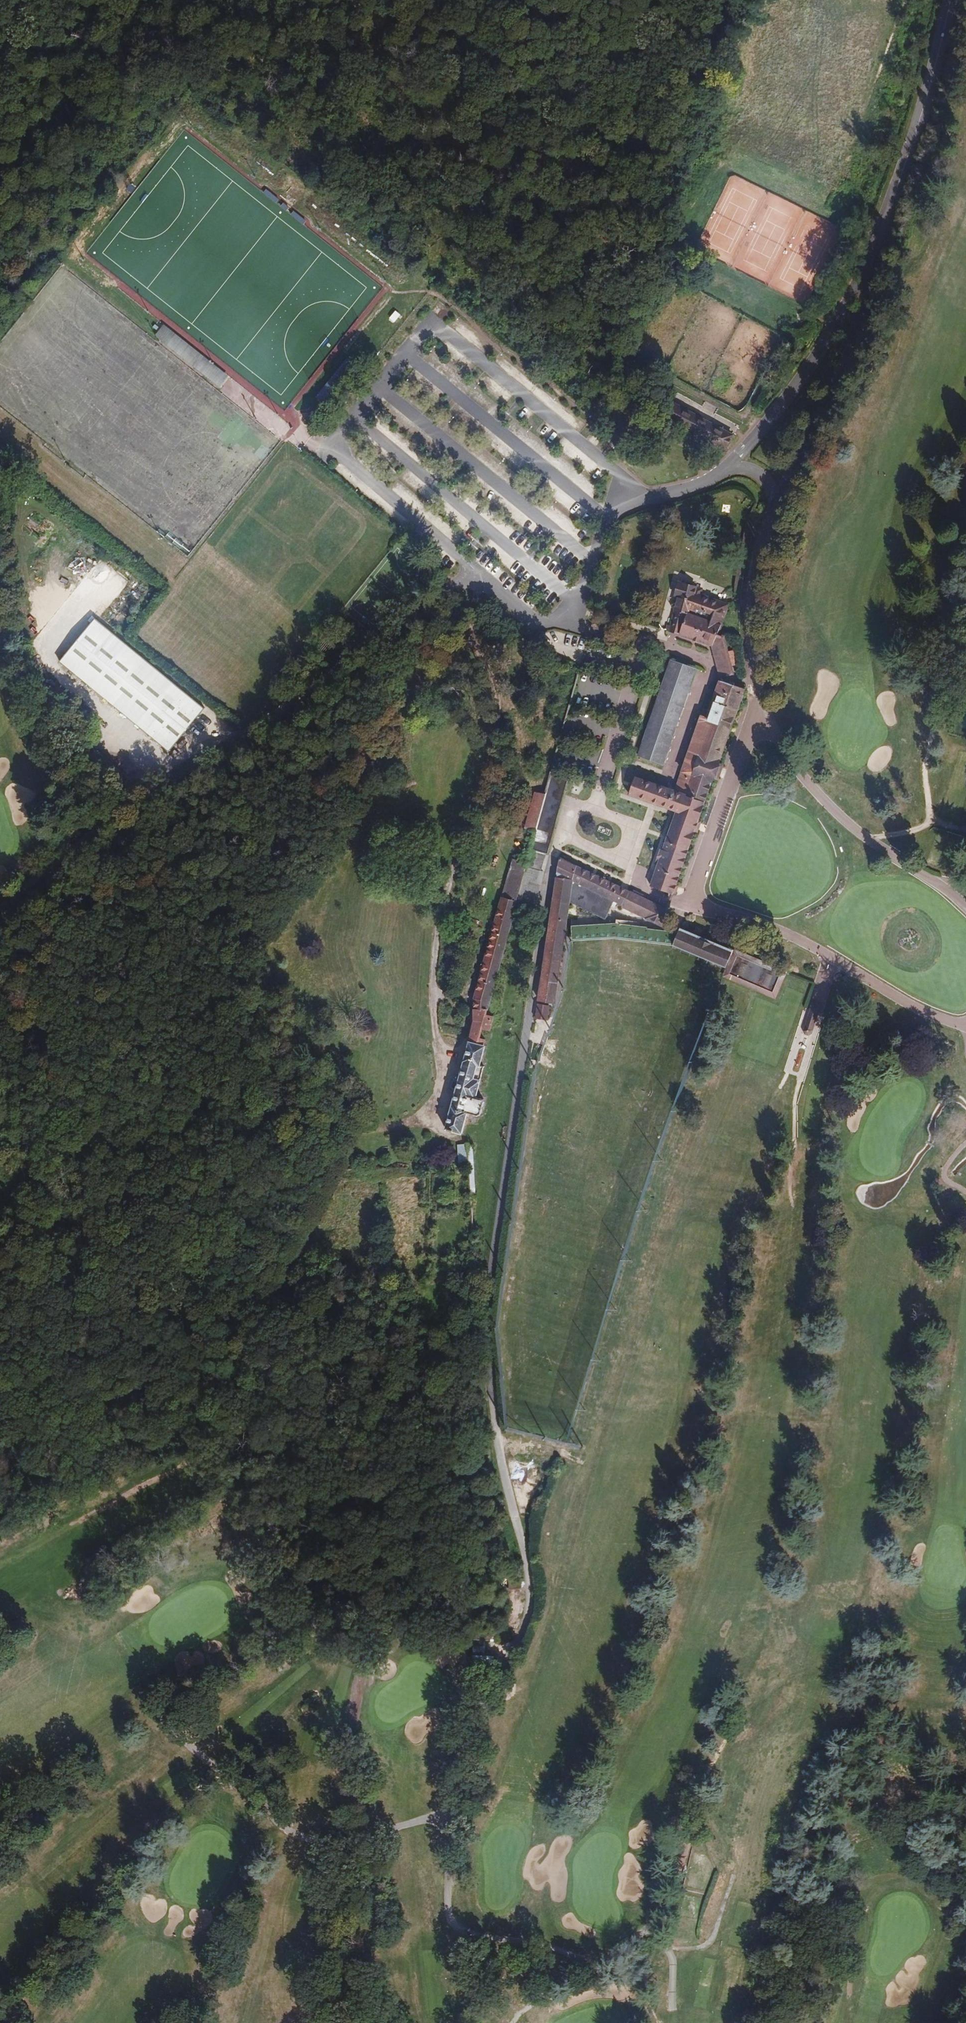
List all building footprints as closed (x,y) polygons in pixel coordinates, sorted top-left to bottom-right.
[(727,448),(735,435),(674,402),(667,415),(727,448)] [(710,646),(720,679),(734,673),(723,637),(716,635),(730,603),(696,594),(698,587),(678,581),(674,597),(677,597),(669,625),(668,625),(666,631),(710,646)] [(598,592),(591,590),(584,616),(591,618),(598,592)] [(202,711),(90,622),(54,664),(164,752),(202,711)] [(664,765),(697,669),(671,660),(638,757),(664,765)] [(745,690),(719,681),(706,717),(700,715),(687,752),(673,790),(635,777),(628,795),(675,812),(649,885),(672,893),(705,802),(745,690)] [(570,782),(552,777),(530,851),(548,856),(570,782)] [(555,877),(573,881),(613,902),(622,907),(629,891),(559,856),(555,877)] [(484,1054),(528,864),(513,860),(486,959),(473,1002),(465,1048),(484,1054)] [(570,902),(573,881),(555,877),(545,943),(563,945),(570,902)] [(573,881),(570,902),(605,920),(613,902),(573,881)] [(629,891),(622,907),(661,926),(669,911),(629,891)] [(707,892),(702,896),(709,904),(714,900),(707,892)] [(572,940),(617,937),(672,945),(678,932),(616,924),(571,926),(572,940)] [(678,932),(672,945),(726,968),(732,953),(679,930),(678,932)] [(558,983),(563,945),(545,943),(540,981),(557,983),(558,983)] [(555,1005),(557,983),(540,981),(537,1003),(555,1005)] [(550,1005),(537,1003),(534,1018),(547,1020),(550,1005)] [(478,1058),(484,1054),(465,1048),(457,1076),(454,1086),(444,1126),(461,1131),(462,1119),(467,1121),(468,1113),(463,1111),(467,1097),(466,1095),(472,1074),(474,1074),(478,1058)] [(454,1086),(457,1076),(451,1074),(448,1084),(454,1086)] [(459,1164),(470,1164),(470,1144),(459,1144),(459,1164)] [(463,1180),(466,1192),(476,1190),(473,1178),(463,1180)] [(184,1659),(192,1670),(204,1662),(196,1651),(184,1659)]
